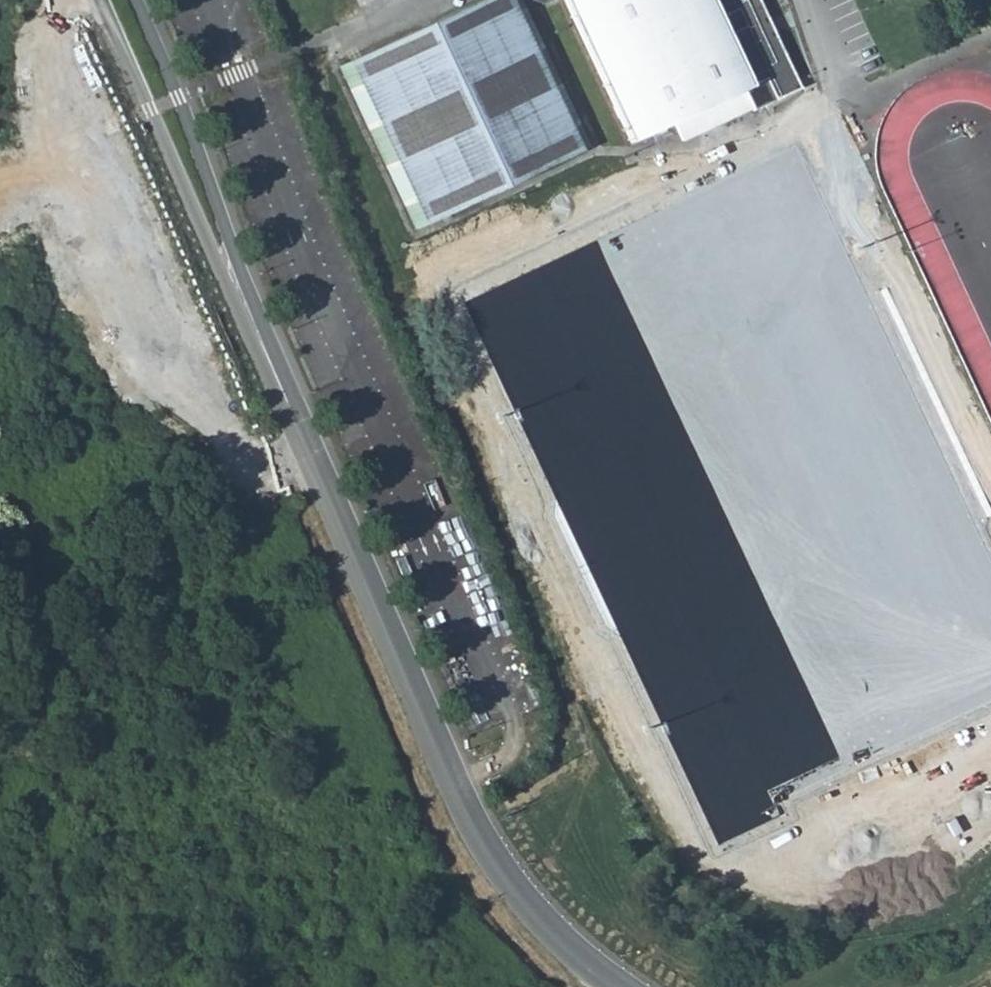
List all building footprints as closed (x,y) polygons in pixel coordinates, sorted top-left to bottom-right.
[(518,0),(482,0),(338,68),(414,231),(588,149),(518,0)] [(626,146),(739,91),(749,112),(800,90),(756,0),(557,0),(626,146)] [(0,149),(0,171),(9,167),(2,148),(0,149)]
